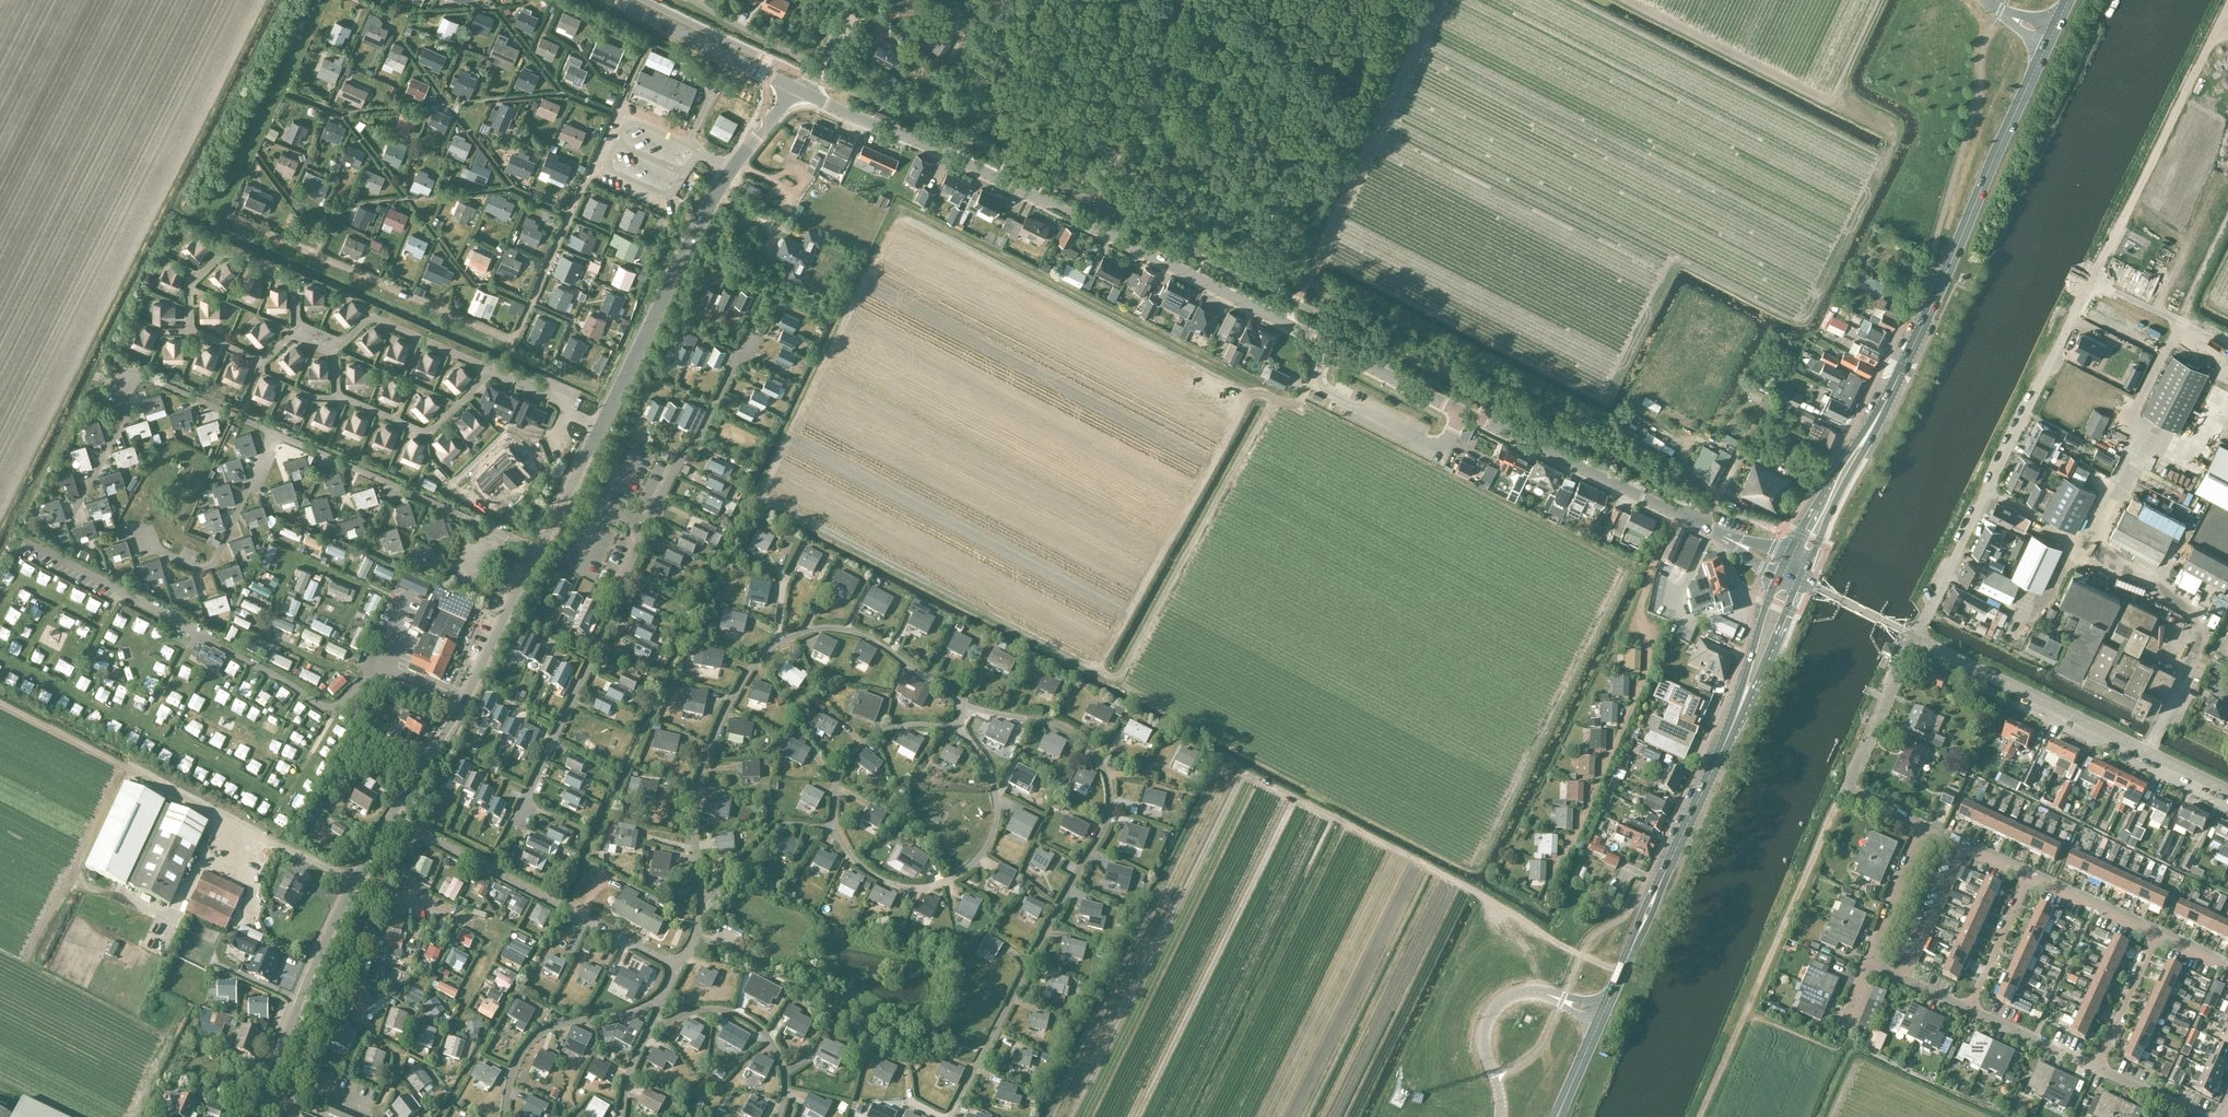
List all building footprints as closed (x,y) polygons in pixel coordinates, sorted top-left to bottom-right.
[(771,10),(782,16),(790,0),(764,0),(761,6),(771,11),(771,10)] [(524,27),(523,29),(531,33),(538,16),(521,9),(515,23),(524,27)] [(480,28),(479,30),(488,34),(495,17),(477,10),(471,24),(480,28)] [(564,11),(558,25),(566,28),(566,31),(574,34),(580,18),(564,11)] [(370,12),(361,33),(365,35),(364,38),(381,45),(388,29),(381,26),(383,21),(379,15),(370,12)] [(453,30),(456,31),(460,22),(443,15),(435,33),(449,39),(453,30)] [(346,35),(348,36),(352,28),(335,21),(328,38),(342,44),(346,35)] [(932,27),(922,43),(930,48),(942,56),(952,40),(940,33),(932,27)] [(499,33),(489,54),(502,60),(501,62),(512,67),(519,49),(504,43),(507,37),(499,33)] [(545,54),(544,56),(552,60),(559,43),(542,36),(536,50),(545,54)] [(598,37),(590,56),(598,60),(607,64),(607,65),(615,68),(616,68),(616,67),(624,48),(598,37)] [(887,40),(884,46),(879,43),(873,55),(889,64),(899,46),(887,40)] [(629,47),(628,50),(629,51),(628,54),(636,58),(643,45),(635,41),(627,42),(629,47)] [(394,42),(386,61),(394,65),(393,67),(401,70),(401,71),(408,56),(400,52),(403,46),(394,42)] [(447,55),(425,46),(419,60),(432,66),(431,69),(440,72),(447,55)] [(651,49),(646,62),(669,73),(675,60),(651,49)] [(335,56),(334,60),(325,56),(319,71),(336,79),(342,65),(344,64),(347,56),(341,53),(339,58),(335,56)] [(580,66),(581,63),(575,60),(573,63),(570,62),(564,76),(573,80),(572,82),(580,85),(587,70),(580,66)] [(522,67),(515,83),(524,87),(532,91),(539,75),(532,72),(533,69),(525,66),(524,68),(522,67)] [(469,98),(478,79),(471,75),(472,72),(462,68),(458,76),(454,75),(451,82),(455,84),(452,90),(469,98)] [(671,105),(673,102),(687,108),(696,88),(656,70),(653,75),(641,70),(633,88),(634,89),(634,87),(664,100),(663,102),(671,105)] [(430,83),(412,75),(406,89),(415,93),(414,95),(423,99),(430,83)] [(345,80),(339,94),(345,97),(354,101),(353,103),(361,107),(368,90),(351,83),(345,80)] [(543,96),(536,112),(554,120),(561,104),(543,96)] [(494,108),(490,117),(495,119),(493,125),(497,127),(505,130),(512,116),(511,115),(514,108),(517,110),(517,109),(502,103),(499,110),(494,108)] [(437,126),(436,128),(444,132),(452,116),(435,108),(429,122),(437,126)] [(401,111),(394,129),(408,134),(412,126),(414,127),(418,118),(401,111)] [(721,112),(711,129),(728,139),(737,121),(721,112)] [(346,127),(328,119),(322,135),(339,143),(346,127)] [(303,135),(305,136),(309,127),(292,120),(285,138),(298,143),(303,135)] [(586,131),(565,122),(559,135),(560,136),(557,142),(563,145),(566,139),(572,142),(570,144),(579,148),(586,131)] [(817,123),(813,131),(801,124),(790,149),(798,153),(807,134),(827,144),(833,130),(817,123)] [(454,134),(448,148),(456,152),(454,155),(464,160),(472,142),(465,139),(466,136),(456,132),(455,134),(454,134)] [(832,141),(821,167),(838,174),(842,167),(843,167),(856,140),(840,133),(836,142),(832,141)] [(388,142),(382,156),(391,160),(390,163),(399,166),(406,150),(408,145),(390,137),(388,142)] [(351,161),(350,164),(359,167),(366,151),(348,143),(342,158),(351,161)] [(863,144),(855,162),(870,168),(872,169),(874,165),(880,151),(863,144)] [(480,147),(467,177),(485,184),(492,168),(483,164),(487,156),(480,147)] [(513,153),(505,170),(510,172),(512,168),(521,172),(522,171),(529,174),(527,177),(528,178),(535,163),(527,159),(529,154),(520,150),(518,155),(513,153)] [(817,174),(825,156),(815,151),(807,169),(817,174)] [(880,151),(874,165),(880,168),(879,171),(888,175),(890,169),(893,170),(898,159),(880,151)] [(284,170),(283,172),(292,176),(299,160),(281,152),(275,166),(284,170)] [(549,152),(542,169),(550,173),(549,176),(565,183),(572,166),(565,163),(556,159),(558,155),(549,152)] [(917,155),(905,177),(920,185),(932,162),(917,155)] [(370,187),(370,189),(378,192),(385,176),(368,168),(361,182),(370,187)] [(420,189),(420,191),(428,195),(435,178),(418,171),(411,185),(420,189)] [(948,171),(941,185),(953,191),(949,197),(958,202),(961,196),(963,197),(970,183),(948,171)] [(329,184),(312,176),(306,190),(315,194),(314,196),(322,200),(329,184)] [(268,201),(266,201),(268,196),(260,192),(261,189),(247,183),(244,189),(249,191),(243,205),(261,212),(263,207),(265,207),(268,201)] [(750,183),(747,190),(759,195),(762,188),(750,183)] [(923,186),(917,199),(929,205),(936,192),(923,186)] [(971,195),(966,206),(976,212),(979,206),(995,214),(1003,199),(1002,198),(1003,196),(996,192),(995,194),(982,188),(976,198),(971,195)] [(498,215),(497,217),(507,221),(515,202),(507,199),(507,197),(498,193),(497,194),(492,192),(484,209),(498,215)] [(881,193),(876,203),(885,208),(890,198),(881,193)] [(591,196),(583,213),(600,220),(607,203),(591,196)] [(470,214),(472,215),(476,207),(459,200),(452,217),(465,223),(470,214)] [(370,219),(373,220),(376,211),(360,204),(352,222),(366,228),(370,219)] [(947,220),(955,224),(963,209),(955,204),(947,220)] [(408,215),(392,207),(385,221),(394,225),(393,227),(401,231),(408,215)] [(628,208),(621,225),(636,231),(645,210),(639,208),(637,212),(628,208)] [(526,215),(523,223),(525,224),(519,236),(529,241),(528,243),(536,247),(543,230),(537,228),(539,224),(534,222),(535,219),(526,215)] [(1002,226),(1010,231),(1016,219),(1008,215),(1002,226)] [(1024,222),(1016,219),(1010,231),(1009,234),(1016,238),(1019,233),(1033,239),(1033,238),(1040,241),(1049,225),(1035,218),(1035,219),(1027,215),(1024,222)] [(1062,225),(1057,237),(1059,238),(1058,242),(1063,245),(1061,249),(1075,257),(1079,251),(1068,246),(1076,233),(1062,225)] [(572,232),(567,243),(591,253),(598,235),(581,228),(578,235),(572,232)] [(785,237),(784,238),(782,238),(780,239),(779,241),(780,243),(781,245),(778,253),(797,261),(794,267),(793,267),(789,276),(804,282),(808,273),(803,271),(806,265),(807,266),(814,250),(813,249),(815,243),(820,245),(824,236),(809,230),(805,239),(807,239),(804,245),(785,237)] [(640,243),(637,242),(624,237),(615,232),(610,243),(620,247),(617,253),(630,258),(633,259),(640,243)] [(414,250),(413,254),(420,257),(427,241),(411,234),(405,246),(414,250)] [(350,253),(350,255),(358,259),(365,242),(347,235),(341,248),(350,253)] [(193,240),(184,248),(196,260),(204,252),(203,251),(209,246),(201,237),(195,243),(193,240)] [(504,254),(499,267),(507,270),(506,272),(515,276),(522,260),(514,257),(518,249),(507,244),(503,254),(504,254)] [(471,247),(464,261),(477,267),(476,269),(485,272),(492,256),(471,247)] [(563,254),(555,272),(575,281),(583,263),(582,262),(573,258),(575,253),(568,251),(566,256),(565,255),(563,254)] [(434,253),(425,273),(434,277),(434,276),(441,279),(440,282),(447,267),(440,264),(443,257),(434,253)] [(1104,255),(1096,271),(1117,281),(1125,265),(1104,255)] [(1067,262),(1060,276),(1080,286),(1086,273),(1081,270),(1082,269),(1067,262)] [(220,267),(211,275),(223,288),(232,280),(229,277),(235,272),(227,263),(221,268),(220,267)] [(165,271),(160,281),(176,288),(181,278),(180,277),(183,270),(172,265),(169,272),(165,271)] [(620,266),(613,282),(625,287),(633,271),(620,266)] [(1145,267),(1141,275),(1131,269),(1125,280),(1136,285),(1134,289),(1145,294),(1156,273),(1145,267)] [(1088,272),(1082,284),(1089,287),(1094,276),(1088,272)] [(244,281),(240,292),(256,299),(260,288),(256,287),(260,279),(249,274),(246,282),(244,281)] [(1195,304),(1186,300),(1190,290),(1170,280),(1166,288),(1164,287),(1160,294),(1192,310),(1195,304)] [(1868,301),(1876,305),(1870,318),(1891,329),(1896,318),(1899,313),(1882,306),(1885,299),(1880,297),(1886,284),(1879,280),(1868,301)] [(574,292),(557,284),(549,302),(566,310),(574,292)] [(1113,285),(1108,296),(1114,300),(1120,289),(1113,285)] [(308,295),(306,295),(307,307),(324,306),(324,294),(319,295),(319,286),(307,287),(308,295)] [(488,301),(490,302),(494,294),(477,287),(468,309),(482,315),(488,301)] [(700,302),(711,307),(714,302),(718,292),(706,287),(703,294),(700,293),(697,300),(700,301),(700,302)] [(728,308),(731,303),(735,293),(724,288),(721,294),(718,292),(714,302),(728,308)] [(273,289),(273,297),(269,297),(269,309),(286,308),(286,297),(285,297),(285,289),(273,289)] [(738,295),(735,293),(731,303),(745,309),(752,295),(741,289),(738,295)] [(624,298),(608,291),(601,307),(612,311),(610,315),(619,318),(621,313),(616,311),(618,304),(621,305),(624,298)] [(1150,298),(1142,313),(1150,317),(1158,302),(1150,298)] [(219,319),(219,307),(215,307),(215,299),(203,299),(203,307),(202,307),(202,319),(219,319)] [(344,303),(335,311),(347,324),(356,316),(355,315),(361,310),(353,301),(347,307),(344,303)] [(167,320),(167,319),(175,319),(175,307),(167,307),(167,302),(155,303),(155,320),(167,320)] [(1192,327),(1209,335),(1219,315),(1200,306),(1193,319),(1189,317),(1180,335),(1186,339),(1192,327)] [(778,323),(784,326),(783,329),(792,333),(799,318),(784,311),(778,323)] [(1230,311),(1219,333),(1232,340),(1243,318),(1230,311)] [(1833,315),(1828,313),(1822,326),(1826,328),(1833,315)] [(605,320),(589,314),(582,330),(596,335),(599,327),(602,328),(605,320)] [(556,323),(538,315),(528,339),(542,345),(545,339),(548,341),(556,323)] [(1833,315),(1826,328),(1842,336),(1848,323),(1833,315)] [(1859,327),(1857,332),(1883,345),(1890,330),(1871,320),(1865,330),(1859,327)] [(260,327),(257,324),(248,332),(260,345),(268,337),(267,336),(273,330),(266,322),(260,327)] [(1252,344),(1250,348),(1266,356),(1276,336),(1260,328),(1257,333),(1254,331),(1254,330),(1246,326),(1240,339),(1247,343),(1248,342),(1252,344)] [(138,333),(133,344),(149,351),(154,340),(152,339),(156,332),(145,327),(142,334),(138,333)] [(374,328),(368,333),(367,332),(358,340),(370,353),(379,345),(376,342),(382,336),(374,328)] [(797,335),(792,333),(783,329),(777,340),(783,343),(782,346),(791,350),(797,335)] [(674,349),(671,356),(673,357),(685,363),(691,349),(697,337),(685,332),(680,343),(678,348),(677,351),(674,349)] [(2079,342),(2076,348),(2081,351),(2078,357),(2090,362),(2093,356),(2099,360),(2107,345),(2083,333),(2083,335),(2081,334),(2079,334),(2077,340),(2077,341),(2079,342)] [(570,336),(563,352),(579,358),(580,356),(578,355),(584,341),(570,336)] [(165,360),(183,360),(183,348),(181,348),(181,340),(169,340),(169,348),(165,348),(165,360)] [(408,344),(398,340),(394,347),(390,345),(386,356),(402,363),(406,352),(405,352),(408,344)] [(1232,342),(1224,357),(1229,360),(1237,345),(1232,342)] [(1854,353),(1854,354),(1858,356),(1865,359),(1873,364),(1875,361),(1879,352),(1863,344),(1860,342),(1854,353)] [(694,350),(691,349),(685,363),(688,365),(691,359),(702,364),(705,358),(709,350),(697,344),(694,350)] [(705,358),(702,364),(705,366),(708,360),(719,365),(726,351),(714,345),(712,351),(709,350),(705,358)] [(289,351),(280,359),(292,372),(301,364),(298,361),(304,355),(296,346),(290,352),(289,351)] [(796,352),(791,350),(782,346),(776,357),(784,361),(782,364),(789,367),(790,364),(791,364),(796,352)] [(199,354),(194,364),(210,371),(215,361),(214,360),(217,353),(206,348),(203,355),(199,354)] [(1819,358),(1835,365),(1838,357),(1823,350),(1819,358)] [(1844,351),(1839,361),(1853,368),(1868,375),(1873,365),(1844,351)] [(420,358),(416,369),(432,376),(436,366),(435,365),(438,358),(428,353),(424,360),(420,358)] [(2174,353),(2144,412),(2179,430),(2210,372),(2174,353)] [(1828,384),(1833,387),(1857,398),(1867,379),(1850,372),(1847,378),(1841,375),(1843,370),(1817,357),(1812,368),(1819,371),(1819,372),(1831,377),(1828,384)] [(314,368),(310,368),(310,380),(328,380),(328,368),(326,368),(326,360),(314,360),(314,368)] [(229,367),(224,377),(240,384),(245,374),(244,373),(247,366),(236,361),(233,368),(229,367)] [(348,385),(366,385),(365,373),(361,373),(361,365),(349,365),(349,373),(348,373),(348,385)] [(2133,365),(2124,384),(2132,388),(2141,369),(2133,365)] [(453,370),(445,378),(457,391),(465,382),(465,381),(470,376),(462,367),(456,373),(453,370)] [(1267,379),(1283,387),(1289,375),(1272,367),(1267,379)] [(259,384),(254,395),(270,402),(275,391),(271,389),(274,382),(263,377),(260,385),(259,384)] [(767,377),(761,389),(770,393),(776,396),(781,384),(781,383),(782,381),(776,377),(774,380),(767,377)] [(386,385),(381,396),(397,403),(402,392),(400,391),(404,384),(393,379),(390,387),(386,385)] [(1768,396),(1772,388),(1757,380),(1754,387),(1753,386),(1748,396),(1759,401),(1763,394),(1768,396)] [(488,387),(483,398),(487,400),(484,406),(495,410),(496,409),(505,413),(504,414),(515,419),(516,417),(526,421),(528,418),(539,423),(544,412),(533,407),(535,403),(524,398),(523,399),(513,395),(512,398),(502,394),(503,391),(493,386),(491,389),(488,387)] [(1785,386),(1780,398),(1797,406),(1802,393),(1785,386)] [(1851,405),(1854,406),(1857,398),(1833,387),(1822,409),(1844,420),(1851,405)] [(763,407),(770,393),(761,389),(760,391),(754,389),(748,400),(757,405),(763,407)] [(141,404),(142,404),(145,413),(165,407),(161,393),(140,400),(141,404)] [(305,407),(304,406),(307,399),(296,394),(293,401),(289,400),(284,410),(300,417),(305,407)] [(433,409),(438,404),(430,395),(424,401),(421,398),(413,406),(425,419),(434,410),(433,409)] [(647,413),(658,419),(661,414),(665,405),(651,398),(647,405),(644,412),(647,413)] [(667,401),(665,405),(661,414),(658,419),(661,420),(663,415),(671,419),(670,420),(674,422),(675,420),(675,421),(682,406),(670,400),(669,402),(667,401)] [(736,412),(751,419),(757,405),(748,400),(747,403),(741,401),(736,412)] [(678,415),(675,421),(689,427),(696,431),(706,410),(699,407),(687,401),(685,407),(682,406),(678,415)] [(333,417),(332,416),(336,409),(325,404),(321,412),(317,410),(313,421),(329,428),(333,417)] [(1795,407),(1794,406),(1791,411),(1793,412),(1812,421),(1815,414),(1796,406),(1795,407)] [(192,412),(191,407),(170,414),(174,428),(183,425),(182,420),(189,418),(190,420),(193,419),(192,413),(192,412)] [(462,425),(460,427),(471,439),(486,425),(474,413),(468,407),(456,419),(462,425)] [(2095,408),(2084,430),(2100,438),(2111,416),(2095,408)] [(365,426),(363,425),(367,418),(356,413),(353,420),(349,419),(344,429),(360,437),(365,426)] [(142,435),(152,433),(147,418),(126,425),(127,430),(129,429),(131,436),(134,435),(134,433),(141,431),(142,435)] [(220,424),(218,418),(197,425),(201,440),(210,437),(209,432),(216,429),(217,431),(221,430),(218,424),(220,424)] [(101,442),(106,441),(99,419),(85,424),(87,432),(86,433),(88,442),(93,441),(94,444),(100,442),(101,442)] [(1814,421),(1807,434),(1817,439),(1833,447),(1840,432),(1824,424),(1821,423),(1820,424),(1814,421)] [(2038,421),(2031,435),(2050,444),(2056,431),(2038,421)] [(396,431),(385,426),(382,433),(378,432),(373,442),(389,449),(394,439),(393,438),(396,431)] [(438,448),(436,450),(447,462),(462,448),(450,436),(444,430),(432,442),(438,448)] [(2068,430),(2063,439),(2068,442),(2069,440),(2087,450),(2091,442),(2068,430)] [(251,431),(233,437),(237,446),(240,445),(243,456),(246,455),(253,453),(253,455),(258,452),(251,431)] [(1721,437),(1735,445),(1738,440),(1724,432),(1721,437)] [(2031,435),(2025,448),(2044,457),(2047,451),(2051,453),(2054,446),(2050,444),(2031,435)] [(407,444),(400,459),(419,468),(426,452),(422,451),(426,442),(411,436),(407,444)] [(2195,490),(2227,507),(2227,447),(2220,442),(2195,490)] [(114,456),(115,455),(118,464),(138,458),(134,444),(112,450),(114,456)] [(88,468),(93,467),(86,445),(72,449),(75,459),(79,458),(82,465),(80,466),(81,469),(87,467),(88,468)] [(1527,476),(1528,476),(1534,464),(1526,460),(1528,457),(1508,448),(1507,450),(1502,447),(1495,458),(1501,462),(1499,465),(1510,470),(1512,467),(1519,471),(1506,496),(1515,500),(1527,476)] [(1698,472),(1697,473),(1716,483),(1728,458),(1724,456),(1727,451),(1719,447),(1716,452),(1710,449),(1698,472)] [(2112,464),(2115,458),(2098,448),(2094,455),(2112,464)] [(492,488),(498,482),(508,472),(516,481),(525,472),(504,450),(479,476),(492,488)] [(301,472),(310,470),(306,455),(285,462),(286,467),(287,467),(289,474),(293,472),(292,470),(299,468),(301,472)] [(2021,455),(2014,471),(2040,483),(2046,487),(2045,488),(2054,492),(2057,486),(2045,480),(2044,482),(2041,480),(2047,469),(2021,455)] [(2071,455),(2065,466),(2060,463),(2057,470),(2070,477),(2079,459),(2071,455)] [(247,478),(240,456),(226,461),(222,462),(227,479),(231,478),(232,480),(235,480),(241,478),(242,479),(247,478)] [(1461,456),(1455,468),(1467,474),(1473,463),(1461,456)] [(708,471),(713,473),(712,476),(721,480),(728,466),(713,459),(708,471)] [(1528,476),(1554,489),(1562,472),(1536,459),(1534,464),(1528,476)] [(1741,494),(1749,497),(1775,510),(1790,479),(1754,462),(1744,484),(1746,485),(1741,494)] [(1490,465),(1481,484),(1487,487),(1496,468),(1490,465)] [(116,487),(126,484),(121,470),(99,476),(101,481),(102,481),(104,487),(108,486),(108,484),(114,482),(116,487)] [(74,494),(79,492),(73,471),(58,475),(61,485),(66,483),(68,490),(67,491),(68,495),(74,493),(74,494)] [(330,484),(332,491),(333,491),(334,494),(341,492),(341,493),(346,492),(340,471),(325,475),(328,484),(330,484)] [(2046,487),(2040,483),(2014,471),(2006,485),(2017,491),(2021,483),(2033,489),(2028,500),(2037,505),(2045,488),(2046,487)] [(2057,486),(2054,492),(2042,514),(2076,531),(2097,492),(2063,474),(2057,486)] [(712,476),(706,488),(713,491),(711,494),(711,493),(711,494),(725,501),(726,501),(733,486),(727,483),(721,480),(712,476)] [(273,492),(275,497),(277,502),(289,499),(289,497),(297,495),(292,480),(270,487),(272,492),(273,492)] [(1607,493),(1580,480),(1567,508),(1578,513),(1580,507),(1591,513),(1595,505),(1600,508),(1607,493)] [(236,502),(229,481),(212,486),(215,496),(218,495),(221,506),(224,505),(231,503),(231,504),(236,502)] [(498,482),(492,488),(495,491),(501,484),(498,482)] [(1562,483),(1548,510),(1562,517),(1566,508),(1575,489),(1562,483)] [(353,492),(355,497),(358,507),(368,504),(368,505),(378,502),(378,503),(378,502),(374,486),(353,492)] [(706,505),(703,510),(718,517),(720,512),(722,507),(733,513),(736,506),(726,501),(725,501),(711,494),(706,505),(705,505),(706,505)] [(107,495),(101,497),(87,502),(88,506),(89,506),(91,513),(95,512),(94,510),(101,508),(102,513),(112,510),(107,495)] [(311,504),(305,506),(310,524),(329,518),(329,519),(334,517),(328,497),(327,495),(322,497),(313,500),(310,501),(311,504)] [(59,496),(57,497),(45,501),(48,510),(53,509),(55,517),(53,517),(54,520),(61,519),(61,520),(66,518),(59,496)] [(2031,518),(2018,512),(2019,510),(1998,500),(1990,516),(2011,526),(2012,525),(2024,531),(2031,518)] [(396,515),(399,524),(404,522),(405,525),(411,523),(412,524),(416,522),(410,501),(395,505),(398,514),(396,515)] [(259,523),(268,520),(264,505),(242,512),(243,517),(245,517),(247,523),(250,522),(250,520),(257,518),(259,523)] [(218,506),(204,511),(198,513),(200,521),(204,519),(208,529),(213,528),(213,530),(220,528),(220,529),(225,528),(218,506)] [(1615,507),(1610,518),(1616,522),(1622,510),(1615,507)] [(2126,508),(2111,537),(2159,563),(2174,533),(2126,508)] [(1626,523),(1648,534),(1655,520),(1633,509),(1630,514),(1623,511),(1613,531),(1620,535),(1626,523)] [(356,531),(366,529),(361,514),(340,521),(341,526),(342,526),(345,532),(348,531),(347,529),(355,526),(356,531)] [(425,527),(429,539),(440,535),(439,533),(448,530),(444,516),(422,522),(424,528),(425,527)] [(89,538),(99,535),(94,521),(73,528),(74,532),(76,532),(78,538),(81,537),(81,536),(88,534),(89,538)] [(701,527),(695,525),(690,536),(705,543),(710,546),(717,530),(703,523),(701,527)] [(1986,524),(1979,538),(1998,547),(2002,542),(1997,539),(2000,532),(1986,524)] [(399,549),(404,547),(397,526),(383,531),(385,539),(383,540),(386,549),(392,547),(392,550),(399,548),(399,549)] [(1675,531),(1661,562),(1686,574),(1700,543),(1675,531)] [(768,538),(758,532),(750,546),(767,554),(775,538),(769,535),(768,538)] [(2012,577),(2002,572),(1989,567),(1987,571),(1967,561),(1960,577),(2011,602),(2021,581),(2042,591),(2063,548),(2032,533),(2012,577)] [(246,551),(256,548),(251,534),(230,541),(231,546),(232,545),(234,552),(238,551),(237,549),(245,547),(246,551)] [(703,547),(705,543),(690,536),(688,539),(683,536),(677,548),(692,555),(698,544),(703,547)] [(2028,540),(2020,536),(2011,554),(2019,557),(2028,540)] [(1979,538),(1972,552),(1987,559),(1989,553),(1999,557),(2003,550),(1998,547),(1979,538)] [(127,539),(105,546),(107,551),(108,551),(110,557),(114,556),(115,560),(122,558),(121,557),(122,556),(132,554),(127,539)] [(431,544),(410,551),(412,556),(413,556),(415,562),(417,561),(418,564),(427,561),(436,559),(431,544)] [(2195,545),(2183,566),(2176,580),(2177,580),(2176,581),(2180,583),(2178,587),(2190,594),(2192,589),(2194,590),(2201,576),(2225,589),(2227,583),(2227,563),(2195,545)] [(665,560),(674,564),(680,567),(685,556),(691,559),(692,555),(677,548),(676,550),(671,548),(665,560)] [(823,556),(807,548),(797,566),(813,575),(823,556)] [(1697,578),(1693,579),(1696,586),(1690,588),(1687,594),(1690,604),(1688,605),(1691,614),(1708,609),(1712,611),(1721,608),(1723,615),(1733,612),(1715,555),(1706,558),(1699,571),(1698,571),(1698,572),(1697,576),(1697,578)] [(140,568),(143,575),(144,578),(147,577),(148,579),(165,574),(160,557),(139,564),(140,568)] [(1992,557),(1989,567),(2002,572),(2006,564),(1992,557)] [(680,567),(674,564),(665,560),(664,562),(659,560),(653,571),(667,578),(673,567),(678,570),(680,567)] [(234,580),(243,577),(239,562),(218,569),(219,575),(220,574),(222,581),(226,580),(225,578),(233,575),(234,580)] [(860,583),(839,571),(831,585),(853,596),(860,583)] [(405,574),(399,587),(407,591),(425,599),(431,586),(413,578),(405,574)] [(2074,574),(2061,600),(2086,612),(2059,667),(2082,679),(2121,598),(2074,574)] [(188,593),(198,590),(193,575),(172,581),(173,587),(174,586),(176,593),(180,592),(179,590),(187,587),(188,593)] [(752,581),(748,601),(767,606),(772,586),(752,581)] [(561,607),(565,609),(572,594),(569,593),(572,587),(561,582),(553,596),(564,602),(561,607)] [(1960,600),(1961,600),(1965,591),(1954,585),(1944,607),(1955,612),(1960,600)] [(872,587),(862,606),(878,615),(884,618),(894,599),(888,596),(872,587)] [(425,678),(426,675),(441,681),(455,647),(445,643),(447,637),(458,641),(466,623),(467,623),(475,605),(437,589),(429,606),(424,603),(412,631),(424,636),(416,654),(417,654),(409,671),(425,678)] [(643,606),(642,609),(655,615),(657,612),(652,610),(658,598),(643,591),(637,603),(643,606)] [(1975,630),(1984,634),(1985,634),(1990,623),(1985,620),(1988,615),(1994,618),(1998,608),(1965,591),(1961,600),(1979,610),(1976,616),(1981,619),(1975,630)] [(1985,592),(1983,599),(1991,603),(1994,596),(1985,592)] [(206,604),(207,604),(210,613),(230,607),(226,593),(205,600),(206,604)] [(576,615),(573,620),(577,622),(584,607),(581,605),(584,600),(572,594),(565,609),(576,615)] [(719,594),(717,600),(723,603),(725,597),(719,594)] [(2130,599),(2111,636),(2121,641),(2119,645),(2120,645),(2120,646),(2122,647),(2124,642),(2139,650),(2142,643),(2155,650),(2162,635),(2150,629),(2158,613),(2130,599)] [(914,614),(908,626),(924,634),(932,619),(924,615),(926,611),(918,607),(919,604),(914,601),(909,611),(914,614)] [(641,625),(655,632),(657,629),(651,626),(656,616),(655,615),(642,609),(636,606),(631,617),(642,623),(641,625)] [(2058,610),(2052,606),(2047,616),(2053,619),(2058,610)] [(595,612),(584,607),(577,622),(588,627),(591,628),(595,620),(592,618),(595,612)] [(724,611),(720,629),(744,635),(748,617),(724,611)] [(2070,616),(2065,626),(2075,631),(2080,620),(2070,616)] [(1713,617),(1708,630),(1732,640),(1737,628),(1713,617)] [(635,637),(641,640),(640,643),(657,651),(658,647),(650,643),(655,632),(641,625),(635,637)] [(2026,648),(2039,655),(2050,634),(2040,629),(2036,637),(2032,635),(2026,648)] [(517,648),(515,653),(526,659),(529,660),(536,646),(533,644),(536,639),(524,633),(517,647),(517,648)] [(973,641),(957,633),(947,651),(963,659),(973,641)] [(2062,639),(2050,634),(2039,655),(2053,662),(2060,648),(2058,647),(2062,639)] [(822,635),(813,652),(830,660),(838,643),(822,635)] [(1709,635),(1707,639),(1720,645),(1722,641),(1709,635)] [(2140,656),(2122,647),(2120,646),(2120,645),(2119,645),(2105,638),(2083,681),(2110,694),(2110,693),(2154,715),(2175,673),(2155,663),(2140,656)] [(1731,663),(1730,663),(1734,655),(1699,640),(1688,665),(1724,681),(1731,663)] [(878,651),(861,642),(852,659),(869,668),(878,651)] [(650,665),(657,651),(640,643),(634,654),(640,657),(638,660),(650,665)] [(227,660),(200,645),(193,658),(219,673),(227,660)] [(547,651),(536,646),(529,660),(540,666),(543,667),(547,659),(545,657),(547,651)] [(1894,649),(1887,646),(1884,653),(1891,656),(1894,649)] [(698,648),(694,666),(720,671),(724,653),(698,648)] [(987,663),(984,670),(1006,681),(1009,675),(1017,661),(995,650),(987,663)] [(1624,652),(1623,671),(1640,672),(1641,653),(1624,652)] [(559,664),(547,659),(543,667),(540,673),(551,678),(548,684),(552,686),(559,671),(556,670),(559,664)] [(2220,661),(2215,670),(2227,676),(2227,666),(2220,661)] [(787,664),(778,676),(798,691),(809,676),(803,672),(801,674),(787,664)] [(559,671),(552,686),(563,691),(560,697),(563,699),(566,692),(570,685),(570,684),(568,682),(570,677),(573,670),(562,665),(559,671)] [(624,674),(618,686),(619,686),(633,693),(639,681),(638,681),(639,678),(632,675),(631,677),(624,674)] [(1929,677),(1925,687),(1941,693),(1945,684),(1947,685),(1949,680),(1934,674),(1933,678),(1929,677)] [(1054,681),(1044,676),(1038,690),(1054,698),(1062,682),(1056,678),(1054,681)] [(1613,678),(1612,698),(1628,698),(1630,679),(1613,678)] [(901,686),(897,693),(916,703),(915,705),(921,708),(931,690),(925,687),(924,688),(909,680),(906,686),(904,687),(901,686)] [(754,682),(748,701),(767,707),(773,687),(754,682)] [(1649,733),(1644,744),(1684,762),(1702,723),(1698,721),(1706,703),(1709,704),(1712,697),(1701,692),(1698,699),(1661,682),(1654,699),(1670,706),(1662,722),(1651,717),(1645,732),(1649,733)] [(405,684),(402,692),(415,697),(418,689),(405,684)] [(632,696),(633,693),(619,686),(617,689),(611,686),(606,697),(615,702),(621,705),(626,693),(632,696)] [(684,705),(683,713),(703,717),(705,709),(708,692),(699,690),(699,692),(687,690),(684,705)] [(1951,692),(1948,699),(1957,703),(1961,696),(1951,692)] [(862,694),(854,715),(874,723),(882,702),(862,694)] [(491,715),(488,721),(491,722),(498,707),(496,706),(498,701),(487,695),(480,709),(491,715)] [(608,716),(614,705),(615,702),(606,697),(604,700),(599,697),(593,709),(608,716)] [(2206,718),(2207,719),(2206,720),(2213,723),(2214,720),(2224,725),(2225,724),(2227,725),(2227,705),(2224,703),(2223,707),(2211,701),(2208,708),(2210,710),(2206,718)] [(1602,704),(1601,724),(1617,725),(1618,705),(1602,704)] [(1107,726),(1114,713),(1098,705),(1096,710),(1090,707),(1085,715),(1107,726)] [(510,713),(498,707),(491,722),(502,727),(499,733),(503,735),(510,720),(507,719),(510,713)] [(1939,734),(1944,721),(1916,709),(1907,729),(1925,736),(1922,742),(1941,750),(1944,745),(1944,746),(1947,738),(1939,734)] [(404,712),(399,720),(407,725),(405,727),(420,736),(426,726),(413,716),(411,718),(404,712)] [(821,719),(811,714),(806,724),(831,738),(838,725),(823,716),(821,719)] [(510,720),(503,735),(515,741),(515,740),(518,733),(519,732),(522,726),(510,720)] [(730,721),(728,735),(751,740),(754,725),(747,724),(748,721),(742,720),(742,723),(730,721)] [(993,720),(984,738),(1005,748),(1014,727),(1004,723),(1003,725),(993,720)] [(2010,721),(2002,737),(2014,743),(2022,727),(2010,721)] [(1136,725),(1130,722),(1127,727),(1123,735),(1145,746),(1152,733),(1136,725)] [(517,741),(514,747),(526,753),(523,759),(526,760),(532,747),(529,746),(531,742),(535,743),(540,732),(525,724),(521,734),(518,733),(515,740),(517,741)] [(2014,743),(2012,749),(2016,751),(2018,752),(2020,746),(2026,749),(2034,733),(2022,727),(2014,743)] [(391,728),(387,735),(397,742),(402,735),(391,728)] [(1590,731),(1589,751),(1606,751),(1607,732),(1590,731)] [(656,732),(652,750),(676,756),(681,737),(656,732)] [(897,735),(892,744),(916,756),(925,740),(919,737),(917,740),(905,733),(902,738),(897,735)] [(1059,760),(1068,742),(1051,734),(1049,738),(1045,736),(1038,750),(1059,760)] [(789,738),(781,751),(796,760),(795,762),(802,766),(811,751),(804,747),(805,744),(800,741),(799,744),(789,738)] [(2046,763),(2047,764),(2056,768),(2066,748),(2052,742),(2046,753),(2044,752),(2039,761),(2046,764),(2046,763)] [(1637,743),(1633,754),(1643,758),(1658,764),(1662,754),(1647,747),(1637,743)] [(1899,763),(1895,772),(1913,780),(1926,750),(1910,743),(1901,764),(1899,763)] [(955,768),(963,752),(958,749),(957,751),(947,746),(940,760),(955,768)] [(2007,746),(2003,754),(2008,756),(2012,749),(2007,746)] [(2079,755),(2066,748),(2056,768),(2066,773),(2066,774),(2072,777),(2077,768),(2074,766),(2079,755)] [(1206,758),(1199,755),(1199,754),(1193,751),(1192,754),(1182,749),(1175,763),(1192,771),(1197,760),(1203,763),(1206,758)] [(2012,749),(2008,756),(2013,759),(2016,751),(2012,749)] [(865,752),(856,764),(874,777),(875,775),(875,776),(877,774),(876,774),(883,764),(865,752)] [(1624,754),(1618,768),(1625,772),(1632,758),(1624,754)] [(571,771),(570,774),(584,780),(586,777),(581,774),(585,764),(571,757),(565,768),(571,771)] [(1579,757),(1578,777),(1594,777),(1596,758),(1579,757)] [(743,780),(761,779),(760,761),(753,761),(753,764),(742,764),(743,780)] [(462,787),(465,789),(472,774),(469,773),(471,767),(460,762),(453,777),(464,782),(462,787)] [(2085,772),(2081,781),(2095,788),(2097,782),(2100,783),(2102,780),(2107,769),(2094,762),(2089,773),(2085,772)] [(1963,763),(1958,773),(1965,777),(1970,766),(1963,763)] [(1012,779),(1009,784),(1029,795),(1032,789),(1031,788),(1038,775),(1019,765),(1012,779)] [(2031,765),(2021,785),(2030,789),(2039,770),(2031,765)] [(1675,772),(1667,768),(1658,789),(1674,796),(1683,775),(1675,771),(1675,772)] [(1080,769),(1073,783),(1089,791),(1097,774),(1091,771),(1090,774),(1080,769)] [(2121,775),(2107,769),(2102,780),(2115,787),(2121,775)] [(476,795),(473,800),(476,801),(483,787),(480,786),(483,780),(472,774),(465,789),(476,795)] [(564,785),(570,788),(569,791),(583,798),(585,794),(579,791),(584,780),(570,774),(564,785)] [(2016,791),(2019,784),(2001,775),(1998,782),(2016,791)] [(2134,782),(2121,775),(2115,787),(2128,793),(2129,794),(2134,782)] [(641,782),(632,780),(631,783),(628,794),(655,800),(659,783),(653,781),(652,784),(641,782)] [(1608,787),(1615,790),(1618,783),(1611,780),(1608,787)] [(2100,793),(2104,785),(2100,783),(2097,782),(2095,788),(2094,789),(2097,790),(2096,792),(2100,793)] [(2128,793),(2127,796),(2130,798),(2127,803),(2138,808),(2142,800),(2148,788),(2134,782),(2129,794),(2128,793)] [(1567,783),(1567,803),(1583,803),(1584,784),(1567,783)] [(362,784),(352,801),(352,802),(353,801),(368,811),(368,812),(377,798),(377,797),(376,798),(366,792),(368,788),(362,784)] [(2074,788),(2066,784),(2055,809),(2062,813),(2074,788)] [(171,906),(208,825),(124,786),(86,867),(134,889),(171,906)] [(483,787),(476,801),(476,802),(472,801),(469,808),(476,811),(480,809),(485,812),(487,814),(488,814),(495,799),(492,798),(495,793),(483,787)] [(824,795),(809,787),(800,803),(816,811),(824,795)] [(2096,801),(2100,793),(2096,792),(2097,790),(2094,789),(2089,798),(2096,801)] [(1146,790),(1142,805),(1163,810),(1167,795),(1146,790)] [(1957,795),(1946,790),(1941,802),(1952,807),(1957,795)] [(576,812),(583,798),(569,791),(563,802),(571,806),(569,809),(576,812)] [(1979,810),(1985,797),(1979,794),(1973,807),(1965,804),(1959,818),(1971,823),(1977,809),(1979,810)] [(1649,795),(1644,807),(1655,813),(1666,818),(1672,805),(1649,795)] [(2124,795),(2121,802),(2123,804),(2123,805),(2125,806),(2127,803),(2130,798),(2127,796),(2124,795)] [(1611,798),(1606,796),(1603,801),(1609,804),(1611,798)] [(707,800),(704,816),(722,819),(726,798),(720,797),(718,803),(707,800)] [(506,805),(495,799),(488,814),(499,820),(496,826),(499,827),(506,814),(503,813),(506,805)] [(2157,799),(2152,810),(2156,812),(2152,822),(2156,824),(2162,827),(2167,817),(2172,806),(2157,799)] [(1994,809),(1997,802),(1991,800),(1988,806),(1994,809)] [(2121,802),(2117,811),(2122,814),(2125,806),(2123,805),(2123,804),(2121,802)] [(871,805),(862,822),(879,831),(887,815),(871,805)] [(2003,805),(1997,818),(2001,820),(2007,807),(2003,805)] [(2177,828),(2188,833),(2197,813),(2185,807),(2179,820),(2180,821),(2177,828)] [(1983,829),(1989,815),(1979,810),(1977,809),(1971,823),(1983,829)] [(1017,810),(1006,832),(1027,842),(1038,821),(1017,810)] [(1556,810),(1555,830),(1572,830),(1573,811),(1556,810)] [(2014,826),(2021,813),(2015,811),(2009,824),(2001,820),(1995,834),(2007,840),(2014,826)] [(2135,812),(2125,832),(2131,835),(2141,816),(2135,812)] [(2197,813),(2188,833),(2193,836),(2197,829),(2203,832),(2209,818),(2197,813)] [(1631,820),(1628,827),(1639,832),(1650,836),(1652,831),(1659,834),(1664,821),(1647,814),(1642,825),(1631,820)] [(2001,820),(1989,815),(1983,829),(1995,834),(2001,820)] [(2027,816),(2022,824),(2029,828),(2034,820),(2027,816)] [(1085,837),(1090,827),(1074,819),(1073,821),(1066,818),(1060,828),(1071,833),(1083,839),(1084,837),(1085,837)] [(2038,822),(2035,829),(2041,832),(2045,824),(2038,822)] [(336,823),(331,831),(342,837),(347,830),(336,823)] [(1656,840),(1619,824),(1615,835),(1633,843),(1630,851),(1636,853),(1636,854),(1648,859),(1656,840)] [(2220,857),(2227,861),(2227,827),(2222,824),(2216,837),(2213,843),(2221,847),(2217,855),(2221,857),(2220,857)] [(636,828),(618,825),(618,829),(614,847),(632,851),(636,832),(636,828)] [(1126,826),(1120,842),(1141,849),(1146,833),(1141,832),(1140,835),(1129,831),(1130,828),(1126,826)] [(2026,831),(2014,826),(2007,840),(2019,845),(2026,831)] [(552,827),(546,839),(566,848),(570,840),(573,834),(561,828),(559,831),(552,827)] [(2050,827),(2047,834),(2053,837),(2056,830),(2050,827)] [(2146,833),(2137,828),(2132,838),(2141,842),(2146,833)] [(2038,837),(2026,831),(2019,845),(2031,851),(2038,837)] [(1863,848),(1861,852),(1890,865),(1898,845),(1869,832),(1866,840),(1870,841),(1866,849),(1863,848)] [(2062,832),(2058,840),(2064,844),(2068,835),(2062,832)] [(2169,847),(2175,836),(2168,832),(2162,843),(2163,844),(2157,856),(2163,859),(2169,847)] [(727,835),(727,838),(716,839),(718,855),(735,853),(733,834),(727,835)] [(790,840),(780,835),(773,849),(792,859),(800,843),(792,838),(790,840)] [(548,858),(554,846),(532,836),(526,847),(548,858)] [(1534,855),(1533,860),(1542,861),(1542,856),(1550,856),(1557,857),(1558,836),(1550,836),(1541,836),(1535,836),(1534,845),(1537,845),(1536,855),(1534,855)] [(2031,851),(2043,857),(2050,842),(2038,837),(2031,851)] [(2085,859),(2079,873),(2091,879),(2097,865),(2098,865),(2101,859),(2102,859),(2105,852),(2103,851),(2107,843),(2103,841),(2096,856),(2088,853),(2085,859)] [(2050,842),(2043,857),(2055,862),(2062,848),(2050,842)] [(1580,843),(1576,851),(1581,853),(1584,845),(1580,843)] [(2073,854),(2067,867),(2079,873),(2085,859),(2088,853),(2088,852),(2091,846),(2086,844),(2080,857),(2073,854)] [(2115,845),(2110,855),(2116,857),(2121,848),(2115,845)] [(907,847),(898,862),(919,875),(928,860),(907,847)] [(1604,849),(1598,847),(1595,854),(1601,856),(1604,849)] [(1038,850),(1031,863),(1046,872),(1055,857),(1050,853),(1048,856),(1038,850)] [(521,862),(522,862),(536,869),(541,858),(527,851),(521,862)] [(820,851),(813,865),(829,873),(838,857),(832,854),(831,856),(820,851)] [(1861,852),(1855,864),(1859,866),(1856,874),(1855,875),(1881,885),(1890,865),(1861,852)] [(654,855),(650,878),(668,881),(672,856),(665,854),(665,857),(654,855)] [(1619,859),(1608,854),(1604,863),(1615,868),(1619,859)] [(2097,865),(2091,879),(2103,884),(2109,870),(2112,865),(2113,865),(2116,857),(2110,855),(2107,862),(2102,859),(2101,859),(2098,865),(2097,865)] [(2189,856),(2183,868),(2189,871),(2195,859),(2189,856)] [(433,863),(420,858),(416,868),(410,866),(406,877),(418,881),(421,876),(427,879),(433,863)] [(2122,860),(2119,868),(2125,870),(2129,863),(2122,860)] [(1542,863),(1533,862),(1530,862),(1529,882),(1545,883),(1546,863),(1542,863)] [(1017,873),(1000,865),(992,881),(1008,889),(1017,873)] [(1109,865),(1105,882),(1121,887),(1120,891),(1128,893),(1134,871),(1109,865)] [(2134,866),(2131,873),(2137,875),(2140,868),(2134,866)] [(1972,879),(1974,874),(1962,868),(1957,880),(1969,885),(1972,879)] [(2121,876),(2109,870),(2103,884),(2115,890),(2121,876)] [(2152,874),(2146,871),(2140,884),(2133,881),(2127,895),(2139,901),(2145,887),(2152,874)] [(858,874),(857,877),(847,872),(840,886),(856,894),(861,884),(863,884),(866,878),(864,878),(858,874)] [(245,891),(205,873),(186,913),(226,931),(245,891)] [(295,880),(288,876),(274,900),(292,910),(297,900),(300,902),(303,896),(312,880),(299,873),(295,880)] [(1995,898),(2001,886),(2001,885),(1981,876),(1975,873),(1974,874),(1972,879),(1984,885),(1981,892),(1995,898)] [(2133,881),(2121,876),(2115,890),(2127,895),(2133,881)] [(2158,877),(2154,885),(2161,887),(2164,880),(2158,877)] [(463,885),(455,881),(446,897),(454,902),(463,885)] [(2170,882),(2167,890),(2173,892),(2176,885),(2170,882)] [(495,885),(493,889),(500,893),(498,898),(506,903),(512,892),(503,888),(495,885)] [(1969,885),(1966,891),(1974,894),(1977,888),(1969,885)] [(625,887),(611,914),(657,937),(665,922),(654,917),(657,911),(637,900),(640,894),(625,887)] [(891,895),(875,887),(868,900),(890,911),(898,895),(892,892),(891,895)] [(2157,893),(2145,887),(2139,901),(2151,906),(2157,893)] [(1976,890),(1974,894),(1979,896),(1975,904),(1990,910),(1995,898),(1981,892),(1976,890)] [(2199,912),(2193,909),(2186,923),(2199,928),(2205,915),(2212,902),(2212,901),(2215,894),(2210,891),(2207,899),(2199,912)] [(2169,898),(2157,893),(2151,906),(2163,912),(2169,898)] [(2195,893),(2191,901),(2197,904),(2201,896),(2195,893)] [(517,895),(513,901),(516,903),(514,907),(522,912),(528,902),(517,895)] [(933,900),(922,895),(914,913),(930,921),(940,901),(934,898),(933,900)] [(975,900),(965,896),(958,909),(975,918),(983,902),(977,898),(975,900)] [(1835,912),(1831,920),(1860,933),(1867,916),(1854,910),(1856,904),(1841,897),(1838,904),(1836,903),(1832,911),(1835,912)] [(1963,897),(1961,902),(1968,906),(1971,901),(1963,897)] [(1038,920),(1045,906),(1029,898),(1028,900),(1026,899),(1022,905),(1025,906),(1022,912),(1038,920)] [(1082,901),(1079,916),(1090,919),(1088,927),(1104,931),(1106,919),(1100,918),(1103,907),(1082,901)] [(1975,904),(1970,916),(1984,922),(1990,910),(1975,904)] [(2041,904),(2035,916),(2049,923),(2067,931),(2069,926),(2065,924),(2052,918),(2055,910),(2041,904)] [(2175,917),(2186,923),(2193,909),(2181,904),(2175,917)] [(2224,907),(2218,904),(2215,911),(2215,912),(2221,915),(2221,913),(2224,907)] [(552,913),(538,905),(529,920),(543,928),(552,913)] [(1958,908),(1956,914),(1963,918),(1966,912),(1958,908)] [(487,915),(474,911),(473,915),(486,919),(487,915)] [(2217,920),(2211,934),(2223,940),(2227,929),(2227,914),(2223,923),(2217,920)] [(2217,920),(2205,915),(2199,928),(2211,934),(2217,920)] [(1970,916),(1965,928),(1979,934),(1984,922),(1970,916)] [(2049,923),(2035,916),(2030,928),(2044,935),(2049,923)] [(405,942),(406,937),(401,936),(404,927),(402,927),(403,922),(391,919),(388,931),(385,930),(383,936),(386,937),(385,943),(380,942),(378,950),(383,952),(383,953),(388,955),(388,956),(401,960),(403,952),(401,951),(404,942),(405,942)] [(439,920),(434,931),(448,937),(452,926),(439,920)] [(1824,937),(1821,944),(1836,950),(1839,944),(1852,950),(1860,933),(1831,920),(1827,929),(1831,931),(1828,938),(1824,937)] [(1953,921),(1950,927),(1958,930),(1961,924),(1953,921)] [(1974,946),(1979,934),(1965,928),(1959,940),(1974,946)] [(2038,947),(2044,935),(2030,928),(2024,940),(2038,947)] [(2113,943),(2115,938),(2109,935),(2109,934),(2098,929),(2096,934),(2100,936),(2100,937),(2106,940),(2113,943)] [(455,942),(469,948),(473,938),(459,931),(455,942)] [(1948,932),(1945,938),(1953,941),(1955,936),(1948,932)] [(2052,932),(2049,938),(2057,942),(2060,935),(2052,932)] [(255,958),(248,974),(269,982),(278,959),(260,952),(262,946),(259,945),(260,945),(244,938),(233,934),(227,948),(253,958),(254,958),(255,958)] [(980,949),(996,958),(1004,945),(988,936),(980,949)] [(2124,957),(2129,945),(2115,938),(2113,943),(2109,950),(2124,957)] [(1077,942),(1077,943),(1063,939),(1061,945),(1064,946),(1062,953),(1075,957),(1075,959),(1082,961),(1087,945),(1077,942)] [(1930,954),(1935,942),(1929,940),(1924,951),(1930,954)] [(1959,940),(1954,952),(1968,958),(1974,946),(1959,940)] [(2024,940),(2019,952),(2033,959),(2038,947),(2024,940)] [(518,944),(514,952),(524,957),(528,949),(518,944)] [(2046,944),(2044,950),(2051,954),(2054,948),(2046,944)] [(430,946),(425,958),(428,959),(437,962),(441,952),(433,948),(434,947),(430,946)] [(712,957),(715,952),(707,948),(704,954),(712,957)] [(453,950),(446,964),(454,968),(457,962),(465,966),(469,958),(453,950)] [(2118,969),(2124,957),(2109,950),(2104,962),(2118,969)] [(384,955),(375,952),(372,961),(382,964),(382,963),(384,964),(385,965),(385,963),(384,962),(385,960),(385,959),(385,958),(383,957),(384,955)] [(1963,970),(1968,958),(1954,952),(1948,964),(1963,970)] [(2019,952),(2013,964),(2028,971),(2033,959),(2019,952)] [(1815,961),(1829,967),(1832,961),(1818,955),(1815,961)] [(2091,955),(2089,960),(2096,964),(2099,959),(2091,955)] [(550,956),(543,969),(559,978),(567,961),(562,959),(560,961),(550,956)] [(1937,956),(1933,962),(1941,965),(1944,960),(1937,956)] [(2041,956),(2038,962),(2046,965),(2049,960),(2041,956)] [(512,973),(515,975),(520,966),(523,961),(516,957),(513,962),(509,959),(504,968),(512,973)] [(1810,978),(1807,976),(1803,985),(1832,998),(1839,981),(1828,976),(1831,970),(1813,962),(1810,968),(1814,970),(1810,978)] [(2113,981),(2118,969),(2104,962),(2098,974),(2113,981)] [(2179,976),(2183,969),(2168,963),(2163,975),(2177,981),(2177,982),(2182,985),(2190,988),(2193,982),(2179,976)] [(585,964),(578,978),(594,986),(603,970),(596,967),(595,969),(585,964)] [(1948,964),(1943,975),(1958,982),(1963,970),(1948,964)] [(2028,971),(2013,964),(2008,976),(2022,983),(2027,985),(2027,986),(2035,990),(2038,984),(2025,978),(2028,971)] [(2086,967),(2085,968),(2083,973),(2091,976),(2093,970),(2086,967)] [(619,976),(616,983),(621,986),(621,988),(623,989),(636,995),(643,981),(647,983),(652,972),(644,968),(637,980),(627,975),(627,976),(622,973),(621,976),(619,976)] [(722,977),(719,975),(719,974),(713,971),(712,974),(702,968),(695,982),(711,991),(717,979),(720,981),(722,977)] [(2036,968),(2033,974),(2040,977),(2043,971),(2036,968)] [(1067,989),(1069,980),(1067,979),(1061,977),(1062,973),(1050,971),(1048,977),(1045,992),(1062,996),(1065,988),(1067,989)] [(509,986),(515,975),(512,973),(508,979),(500,975),(495,983),(503,988),(504,988),(507,990),(509,991),(511,988),(509,986)] [(2098,974),(2093,986),(2107,993),(2113,981),(2098,974)] [(2163,975),(2157,987),(2172,993),(2178,996),(2177,996),(2184,999),(2187,994),(2174,988),(2177,982),(2177,981),(2163,975)] [(2003,988),(2017,994),(2022,983),(2008,976),(2003,988)] [(754,978),(746,994),(768,1005),(773,996),(776,997),(780,991),(754,978)] [(2085,988),(2088,983),(2080,979),(2078,985),(2085,988)] [(228,999),(228,1004),(237,1004),(238,983),(231,982),(227,982),(218,982),(218,999),(228,999)] [(2215,982),(2210,993),(2215,995),(2220,984),(2215,982)] [(1821,1023),(1832,998),(1803,985),(1799,993),(1803,995),(1799,1004),(1800,1004),(1797,1012),(1821,1023)] [(391,986),(387,995),(398,1001),(403,992),(391,986)] [(2102,1005),(2107,993),(2093,986),(2087,998),(2102,1005)] [(2166,1005),(2172,993),(2157,987),(2152,999),(2166,1005)] [(507,990),(504,988),(503,988),(499,994),(492,989),(487,997),(498,1004),(507,990)] [(1875,988),(1872,994),(1886,1000),(1889,994),(1875,988)] [(2018,1000),(2020,996),(2017,994),(2003,988),(1997,1000),(2012,1006),(2029,1015),(2033,1006),(2018,1000)] [(363,991),(351,1003),(363,1016),(376,1005),(363,991)] [(2075,991),(2072,997),(2080,1000),(2082,994),(2075,991)] [(2025,992),(2022,998),(2029,1002),(2032,995),(2025,992)] [(410,994),(405,1003),(417,1010),(422,1001),(410,994)] [(1872,994),(1870,1000),(1884,1006),(1886,1000),(1872,994)] [(2209,995),(2204,1004),(2210,1007),(2214,998),(2209,995)] [(2087,998),(2082,1010),(2096,1017),(2102,1005),(2087,998)] [(425,1006),(422,1008),(425,1013),(432,1022),(435,1019),(445,1012),(435,999),(425,1006)] [(2161,1017),(2166,1005),(2152,999),(2147,1011),(2161,1017)] [(1881,1012),(1884,1006),(1870,1000),(1867,1006),(1881,1012)] [(249,1016),(260,1016),(260,1020),(268,1020),(268,1001),(249,1001),(249,1016)] [(519,1005),(511,1018),(527,1027),(536,1011),(520,1002),(519,1005)] [(494,1005),(490,1003),(487,1007),(482,1004),(478,1013),(491,1020),(500,1006),(495,1004),(494,1005)] [(2070,1003),(2067,1009),(2074,1013),(2077,1006),(2070,1003)] [(2174,1003),(2171,1009),(2179,1012),(2182,1006),(2174,1003)] [(1897,1014),(1890,1029),(1899,1034),(1901,1030),(1909,1034),(1907,1037),(1915,1041),(1929,1012),(1912,1004),(1906,1018),(1897,1014)] [(790,1006),(783,1018),(790,1021),(786,1029),(797,1034),(798,1031),(806,1035),(813,1022),(799,1015),(801,1011),(790,1006)] [(1867,1006),(1865,1012),(1879,1018),(1881,1012),(1867,1006)] [(2204,1006),(2200,1014),(2207,1017),(2211,1009),(2204,1006)] [(204,1009),(197,1029),(222,1038),(225,1024),(236,1028),(238,1022),(231,1020),(232,1018),(204,1009)] [(1778,1009),(1775,1017),(1783,1020),(1786,1012),(1778,1009)] [(392,1010),(386,1027),(402,1033),(408,1015),(392,1010)] [(2082,1010),(2076,1022),(2091,1029),(2096,1017),(2082,1010)] [(2147,1011),(2141,1023),(2155,1029),(2161,1017),(2147,1011)] [(1876,1024),(1879,1018),(1865,1012),(1862,1019),(1876,1024)] [(1945,1020),(1929,1012),(1915,1041),(1923,1045),(1921,1049),(1930,1053),(1932,1049),(1938,1051),(1945,1036),(1939,1033),(1945,1020)] [(1032,1014),(1029,1029),(1046,1033),(1051,1015),(1044,1014),(1043,1017),(1032,1014)] [(2064,1015),(2061,1021),(2069,1024),(2071,1018),(2064,1015)] [(2169,1015),(2166,1020),(2174,1024),(2176,1018),(2169,1015)] [(2220,1026),(2227,1030),(2227,1017),(2225,1015),(2222,1021),(2222,1022),(2220,1026)] [(616,1023),(603,1026),(605,1036),(613,1034),(629,1044),(641,1023),(633,1018),(626,1029),(616,1023)] [(2204,1021),(2198,1018),(2193,1029),(2199,1031),(2204,1021)] [(1874,1030),(1876,1024),(1862,1019),(1860,1025),(1874,1030)] [(484,1029),(482,1020),(467,1023),(470,1037),(471,1036),(472,1041),(479,1040),(478,1035),(480,1034),(479,1030),(484,1029)] [(689,1020),(681,1036),(693,1042),(690,1047),(698,1052),(705,1040),(700,1037),(704,1029),(689,1020)] [(2076,1022),(2071,1034),(2085,1040),(2091,1029),(2076,1022)] [(2150,1041),(2155,1029),(2141,1023),(2136,1035),(2150,1041)] [(1860,1025),(1858,1029),(1857,1031),(1871,1037),(1874,1030),(1860,1025)] [(346,1053),(349,1045),(353,1034),(334,1026),(331,1033),(336,1035),(331,1047),(346,1053)] [(437,1031),(421,1026),(415,1044),(432,1049),(437,1031)] [(2220,1026),(2218,1031),(2224,1033),(2221,1040),(2227,1043),(2227,1030),(2220,1026)] [(243,1027),(234,1049),(253,1056),(262,1034),(243,1027)] [(583,1056),(593,1036),(585,1033),(584,1035),(583,1034),(584,1032),(573,1027),(564,1047),(583,1056)] [(2163,1027),(2161,1032),(2168,1036),(2171,1030),(2163,1027)] [(729,1028),(722,1042),(738,1051),(747,1035),(741,1031),(740,1034),(729,1028)] [(2192,1031),(2186,1045),(2192,1048),(2198,1034),(2192,1031)] [(1873,1032),(1867,1047),(1875,1051),(1882,1035),(1873,1032)] [(1964,1045),(1957,1060),(1963,1063),(1965,1060),(1969,1061),(1973,1063),(1971,1067),(1980,1070),(1993,1042),(1976,1034),(1970,1048),(1964,1045)] [(2147,1048),(2150,1041),(2136,1035),(2130,1047),(2144,1053),(2150,1056),(2149,1056),(2157,1060),(2160,1054),(2152,1050),(2152,1051),(2147,1048)] [(449,1038),(443,1056),(460,1061),(465,1043),(449,1038)] [(2158,1039),(2155,1044),(2163,1048),(2165,1042),(2158,1039)] [(823,1046),(817,1058),(832,1065),(838,1069),(846,1054),(848,1049),(836,1042),(835,1044),(826,1040),(823,1046)] [(1993,1042),(1980,1070),(1988,1074),(1990,1071),(1998,1074),(1996,1078),(2002,1081),(2016,1052),(1993,1042)] [(2208,1051),(2206,1056),(2227,1066),(2227,1049),(2218,1045),(2217,1048),(2214,1054),(2208,1051)] [(2144,1053),(2130,1047),(2125,1059),(2139,1065),(2139,1066),(2151,1072),(2154,1065),(2142,1059),(2144,1053)] [(2191,1050),(2185,1047),(2182,1054),(2188,1057),(2191,1050)] [(1008,1048),(1004,1063),(1012,1065),(1030,1069),(1033,1058),(1038,1059),(1039,1054),(1034,1053),(1034,1052),(1027,1050),(1027,1053),(1016,1050),(1008,1048)] [(386,1055),(370,1049),(364,1067),(381,1072),(386,1055)] [(664,1055),(654,1049),(647,1063),(663,1071),(672,1055),(666,1052),(664,1055)] [(543,1074),(544,1072),(549,1075),(558,1058),(550,1054),(550,1055),(541,1050),(532,1068),(543,1074)] [(750,1063),(748,1069),(767,1079),(775,1063),(759,1055),(754,1065),(750,1063)] [(2207,1070),(2223,1077),(2226,1071),(2227,1072),(2227,1066),(2206,1056),(2204,1061),(2210,1064),(2207,1070)] [(2180,1057),(2176,1067),(2182,1070),(2186,1060),(2180,1057)] [(595,1060),(587,1074),(603,1083),(611,1067),(606,1063),(604,1066),(595,1060)] [(897,1068),(883,1060),(874,1077),(889,1084),(896,1070),(897,1068)] [(959,1067),(958,1069),(942,1063),(936,1077),(956,1086),(964,1069),(959,1067)] [(2039,1063),(2026,1092),(2027,1092),(2028,1089),(2036,1092),(2034,1096),(2043,1100),(2056,1071),(2039,1063)] [(480,1067),(474,1077),(477,1079),(476,1079),(492,1088),(501,1073),(494,1069),(492,1072),(484,1067),(483,1069),(480,1067)] [(420,1069),(407,1079),(419,1093),(432,1083),(420,1069)] [(2175,1069),(2169,1081),(2175,1084),(2181,1072),(2175,1069)] [(2198,1074),(2196,1078),(2220,1089),(2222,1084),(2220,1083),(2223,1077),(2207,1070),(2204,1076),(2198,1074)] [(2056,1071),(2043,1100),(2051,1104),(2053,1100),(2061,1104),(2059,1107),(2066,1110),(2079,1082),(2056,1071)] [(2009,1076),(2006,1083),(2011,1085),(2014,1079),(2009,1076)] [(2218,1094),(2220,1089),(2196,1078),(2194,1083),(2200,1085),(2197,1092),(2213,1099),(2216,1093),(2218,1094)] [(1020,1107),(1022,1099),(1015,1097),(1018,1088),(1001,1083),(996,1100),(1020,1107)] [(646,1089),(638,1105),(657,1116),(666,1099),(661,1096),(660,1097),(646,1089)] [(197,1102),(192,1100),(193,1097),(183,1093),(182,1096),(173,1093),(170,1099),(174,1108),(176,1109),(173,1115),(178,1116),(191,1116),(197,1102)] [(2121,1101),(2103,1093),(2101,1099),(2096,1097),(2087,1116),(2090,1116),(2113,1116),(2121,1101)] [(802,1108),(819,1116),(826,1116),(833,1103),(827,1100),(826,1103),(810,1094),(802,1108)] [(407,1097),(394,1107),(401,1116),(411,1116),(419,1111),(418,1111),(421,1109),(412,1098),(411,1099),(408,1096),(407,1097)] [(546,1112),(550,1106),(529,1096),(525,1105),(526,1106),(522,1113),(530,1116),(541,1116),(544,1111),(546,1112)] [(585,1114),(590,1116),(605,1116),(610,1107),(594,1098),(585,1114)] [(27,1101),(19,1116),(59,1116),(27,1101)] [(2113,1116),(2141,1116),(2143,1111),(2121,1101),(2113,1116)] [(743,1114),(748,1116),(761,1116),(766,1108),(761,1105),(760,1108),(750,1102),(743,1114)] [(206,1113),(216,1116),(218,1116),(222,1109),(209,1104),(206,1113)] [(898,1114),(885,1107),(884,1110),(874,1105),(868,1116),(897,1116),(898,1114)] [(329,1115),(335,1116),(355,1116),(332,1107),(329,1115)]
